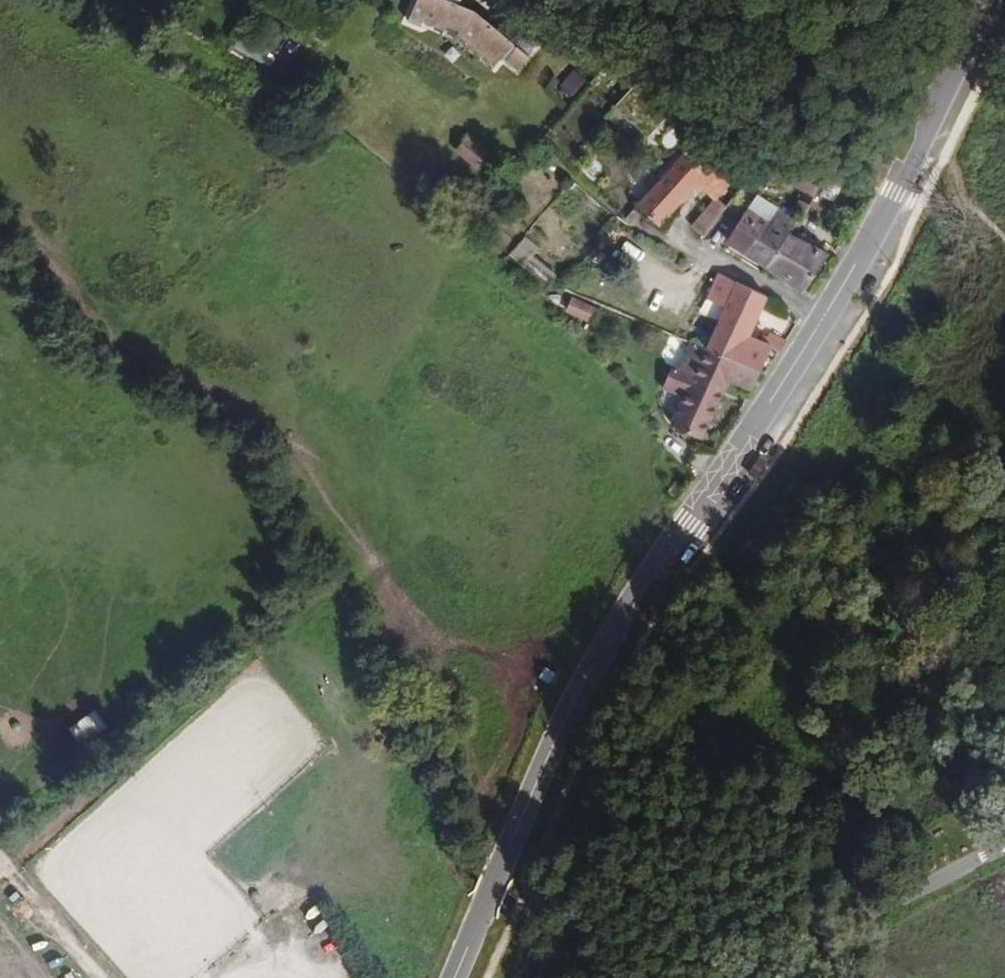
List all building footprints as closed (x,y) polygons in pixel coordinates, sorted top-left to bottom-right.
[(408,24),(421,29),(423,23),(435,28),(442,31),(444,25),(457,31),(475,43),(471,47),(496,65),(501,58),(505,61),(516,47),(488,24),(468,8),(459,5),(461,0),(417,0),(408,24)] [(250,18),(234,54),(265,67),(281,32),(250,18)] [(452,47),(444,55),(452,64),(460,55),(452,47)] [(574,69),(559,87),(573,99),(588,81),(574,69)] [(647,130),(667,105),(632,77),(612,102),(647,130)] [(703,165),(721,141),(700,125),(680,149),(703,165)] [(468,139),(457,152),(478,169),(489,155),(468,139)] [(741,162),(743,159),(721,141),(703,165),(722,178),(707,197),(689,218),(699,225),(718,204),(741,162)] [(780,154),(754,141),(743,159),(741,162),(765,176),(770,168),(780,154)] [(659,215),(703,165),(680,149),(674,144),(633,193),(659,215)] [(827,175),(817,171),(780,154),(770,168),(817,191),(827,175)] [(822,219),(845,184),(827,175),(817,191),(806,210),(822,219)] [(756,236),(746,251),(803,290),(807,284),(823,262),(800,246),(811,230),(792,218),(784,230),(761,215),(750,232),(756,236)] [(525,238),(510,255),(524,268),(539,250),(525,238)] [(708,262),(702,273),(709,278),(704,291),(715,300),(708,312),(698,307),(689,321),(697,326),(707,332),(700,344),(699,348),(694,360),(683,355),(675,351),(665,376),(682,385),(669,414),(697,429),(722,382),(747,394),(780,350),(757,332),(753,336),(742,325),(753,309),(745,302),(752,290),(708,262)] [(573,297),(566,312),(593,325),(600,310),(573,297)] [(700,344),(707,332),(697,326),(691,338),(683,355),(694,360),(699,348),(700,344)]
